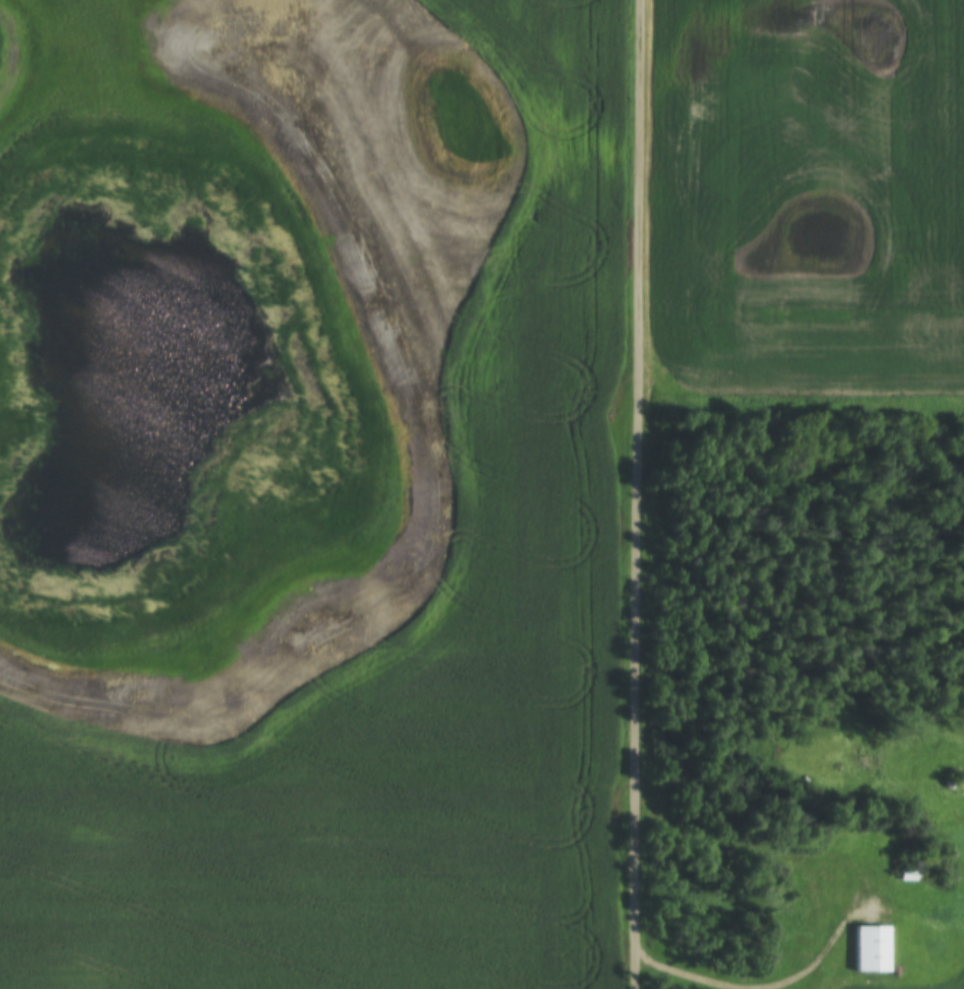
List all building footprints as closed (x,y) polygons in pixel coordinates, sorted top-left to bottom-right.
[(892,931),(859,931),(860,971),(892,971),(892,931)]
